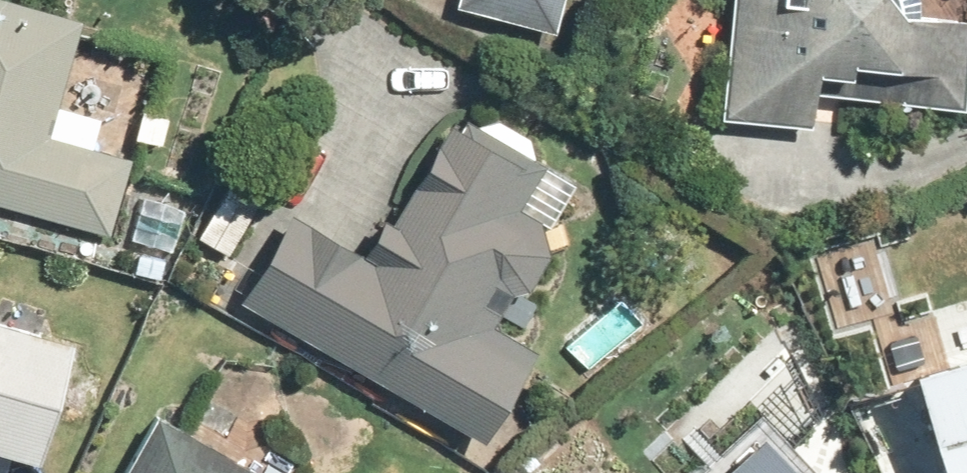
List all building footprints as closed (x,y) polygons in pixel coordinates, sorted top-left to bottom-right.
[(114,238),(136,160),(53,137),(85,22),(8,0),(0,0),(0,206),(114,238)] [(463,7),(559,31),(567,0),(465,0),(463,7)] [(730,120),(812,127),(815,90),(846,94),(846,100),(966,109),(966,98),(966,25),(903,18),(888,0),(740,0),(730,120)] [(145,111),(137,140),(162,147),(171,118),(145,111)] [(532,291),(550,258),(540,223),(520,211),(546,164),(539,159),(532,138),(503,121),(483,127),(481,130),(472,125),(464,137),(451,131),(396,226),(387,220),(366,256),(295,217),(244,305),(485,442),(538,351),(495,327),(513,296),(532,291)] [(231,187),(201,240),(231,257),(260,204),(231,187)] [(750,253),(725,240),(710,263),(735,278),(750,253)] [(821,268),(829,301),(860,294),(851,260),(821,268)] [(43,468),(75,347),(0,326),(0,455),(43,468)] [(918,376),(944,472),(966,472),(966,363),(918,376)] [(158,420),(129,472),(255,472),(158,420)]
